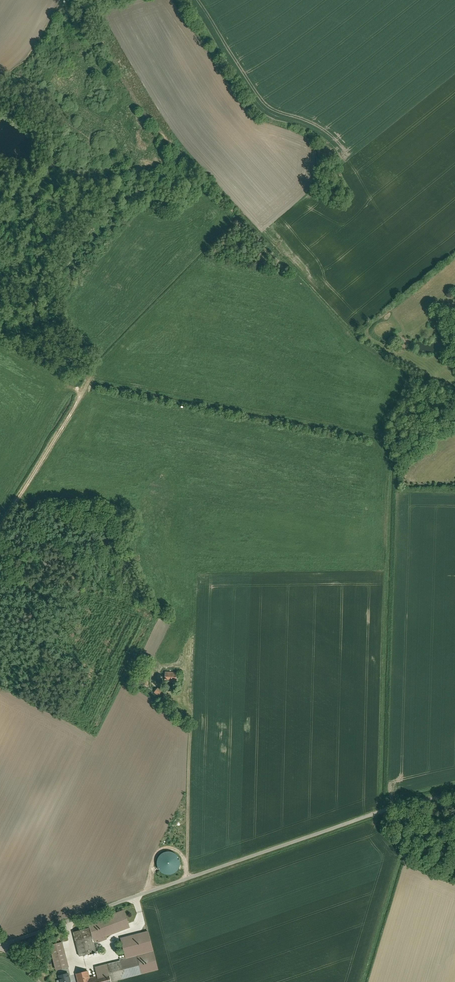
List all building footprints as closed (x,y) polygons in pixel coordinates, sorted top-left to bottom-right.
[(165,682),(176,683),(177,673),(166,672),(165,682)] [(160,852),(160,874),(179,874),(179,852),(160,852)] [(109,932),(111,930),(111,927),(110,925),(109,922),(106,921),(104,921),(101,921),(99,923),(98,925),(97,928),(98,931),(99,933),(102,934),(104,935),(107,934),(109,932)] [(61,969),(69,968),(63,939),(50,941),(56,971),(61,969)] [(107,964),(110,974),(112,981),(115,981),(142,975),(138,956),(128,959),(107,964)] [(100,977),(110,974),(107,964),(107,963),(97,966),(100,977)] [(76,974),(78,981),(112,981),(110,974),(100,977),(91,979),(89,971),(76,974)] [(68,973),(59,976),(61,981),(70,981),(68,973)]
